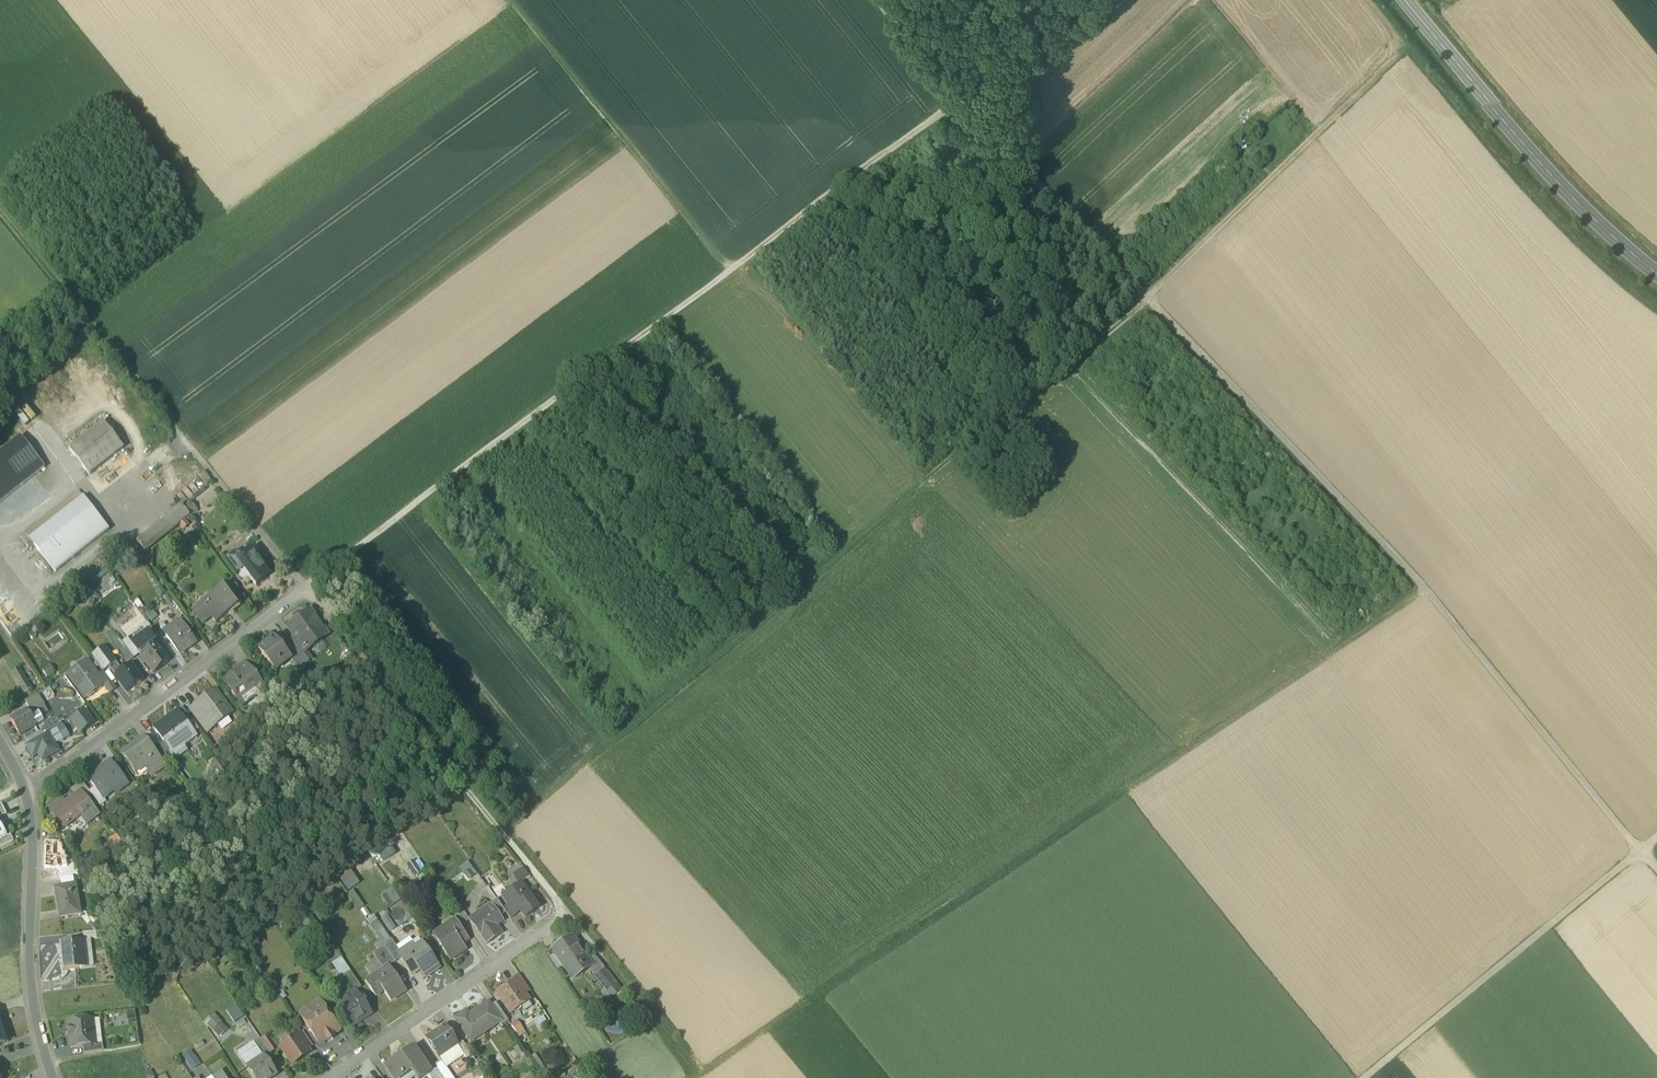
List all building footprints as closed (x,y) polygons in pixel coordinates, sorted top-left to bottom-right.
[(35,423),(39,418),(28,408),(24,412),(35,423)] [(19,419),(30,429),(35,424),(23,414),(19,419)] [(103,422),(69,449),(89,475),(124,448),(103,422)] [(0,453),(0,503),(44,468),(20,437),(0,453)] [(83,496),(29,539),(33,544),(55,572),(109,530),(83,496)] [(181,505),(165,518),(173,529),(190,516),(181,505)] [(165,518),(137,540),(140,544),(145,551),(173,529),(165,518)] [(29,539),(25,534),(20,538),(28,548),(33,544),(29,539)] [(145,551),(140,544),(136,548),(141,554),(145,551)] [(240,557),(237,559),(237,560),(238,560),(243,567),(256,584),(257,585),(266,578),(265,577),(263,574),(267,571),(260,562),(264,559),(264,558),(263,559),(254,547),(255,547),(254,546),(240,557)] [(236,551),(229,557),(230,558),(230,561),(237,569),(239,570),(243,567),(238,560),(237,560),(237,559),(240,557),(236,551)] [(100,585),(113,576),(108,568),(94,577),(100,585)] [(228,584),(193,610),(203,623),(212,617),(216,622),(242,603),(228,584)] [(310,611),(287,628),(294,638),(305,653),(306,652),(304,650),(314,642),(316,644),(317,644),(316,642),(326,634),(327,636),(328,635),(310,611)] [(148,623),(142,615),(135,620),(141,628),(148,623)] [(185,618),(180,622),(183,626),(188,632),(193,629),(185,618)] [(188,632),(183,626),(174,633),(171,629),(164,634),(179,655),(186,650),(185,648),(195,641),(188,632)] [(274,637),(258,648),(273,669),(289,657),(283,649),(274,637)] [(305,653),(294,638),(288,642),(290,644),(299,657),(305,653)] [(149,640),(136,649),(140,655),(139,655),(140,657),(154,647),(149,640)] [(290,644),(283,649),(289,657),(291,659),(290,660),(292,662),(299,657),(290,644)] [(154,647),(140,657),(153,674),(169,662),(156,645),(154,647)] [(112,659),(103,648),(91,657),(103,672),(109,668),(105,664),(112,659)] [(134,648),(129,652),(134,659),(139,655),(140,655),(136,649),(134,648)] [(126,649),(121,653),(128,663),(134,659),(129,652),(126,649)] [(122,672),(112,659),(105,664),(109,668),(115,677),(122,672)] [(249,659),(237,668),(239,671),(245,678),(252,673),(254,676),(259,672),(249,659)] [(103,683),(87,661),(70,674),(81,690),(79,691),(87,701),(105,688),(106,687),(103,683)] [(115,677),(126,693),(142,681),(131,665),(122,672),(115,677)] [(245,678),(239,671),(232,676),(223,682),(240,705),(256,693),(259,698),(266,693),(254,676),(252,673),(245,678)] [(30,688),(20,672),(14,675),(24,691),(30,688)] [(108,679),(103,683),(106,687),(105,688),(110,695),(116,690),(108,679)] [(231,715),(214,692),(197,705),(199,708),(199,709),(213,728),(231,715)] [(37,696),(24,703),(29,710),(35,708),(35,707),(42,703),(37,696)] [(35,707),(35,708),(39,715),(40,717),(47,712),(42,703),(35,707)] [(213,728),(199,709),(199,708),(197,705),(191,709),(208,732),(213,728)] [(35,708),(29,710),(26,711),(31,719),(39,715),(35,708)] [(192,721),(182,708),(176,712),(178,716),(179,715),(187,725),(192,721)] [(26,711),(10,721),(19,736),(36,727),(35,726),(31,719),(26,711)] [(71,722),(80,735),(95,724),(85,711),(71,722)] [(39,715),(31,719),(35,726),(43,722),(40,717),(39,715)] [(178,716),(167,724),(165,721),(154,728),(164,742),(170,750),(170,751),(181,743),(184,746),(196,737),(193,734),(187,725),(179,715),(178,716)] [(192,721),(187,725),(193,734),(198,730),(192,721)] [(58,729),(64,739),(70,736),(64,726),(58,729)] [(157,744),(149,732),(138,740),(147,751),(152,748),(157,744)] [(48,735),(26,748),(31,756),(37,753),(42,763),(59,753),(48,735)] [(152,748),(147,751),(138,740),(134,743),(135,745),(122,755),(135,772),(143,766),(151,777),(163,768),(155,758),(158,756),(152,748)] [(164,742),(159,746),(165,754),(170,750),(164,742)] [(218,758),(212,762),(220,773),(226,769),(218,758)] [(110,761),(102,767),(104,769),(89,780),(94,788),(101,797),(102,797),(114,788),(118,793),(128,786),(110,761)] [(82,782),(71,791),(76,797),(79,801),(85,797),(90,793),(89,792),(82,782)] [(101,797),(94,788),(89,792),(90,793),(100,807),(106,802),(102,797),(101,797)] [(66,805),(63,800),(49,810),(63,828),(79,815),(87,825),(99,816),(85,797),(79,801),(76,797),(66,805)] [(0,842),(0,845),(2,848),(14,842),(11,836),(7,838),(0,842)] [(359,884),(348,869),(338,876),(349,891),(359,884)] [(527,875),(523,869),(514,876),(518,882),(527,875)] [(469,870),(464,875),(468,880),(473,876),(469,870)] [(521,883),(503,896),(509,905),(516,916),(521,913),(525,918),(539,908),(521,883)] [(75,885),(61,888),(62,891),(55,893),(60,919),(71,917),(71,912),(80,911),(75,885)] [(381,895),(389,907),(400,899),(392,887),(381,895)] [(353,889),(349,892),(358,909),(363,906),(353,889)] [(503,909),(497,900),(489,905),(491,907),(492,907),(499,916),(505,912),(503,909)] [(489,905),(468,919),(486,945),(498,937),(492,929),(503,922),(499,916),(492,907),(491,907),(489,905)] [(509,905),(503,909),(505,912),(510,920),(516,916),(509,905)] [(466,926),(455,911),(449,915),(454,921),(460,930),(466,926)] [(387,914),(381,918),(390,932),(396,927),(387,914)] [(313,916),(303,922),(311,935),(321,929),(313,916)] [(390,940),(378,921),(377,922),(374,916),(367,921),(381,942),(383,945),(390,940)] [(454,921),(433,935),(451,961),(465,951),(457,938),(463,934),(460,930),(454,921)] [(103,930),(83,933),(84,939),(87,939),(105,936),(103,930)] [(589,963),(572,938),(553,951),(570,976),(589,963)] [(84,940),(60,943),(63,970),(85,968),(84,956),(85,956),(84,942),(84,940)] [(390,940),(383,945),(395,962),(401,959),(397,954),(400,952),(391,940),(390,940)] [(383,945),(381,942),(375,946),(378,951),(373,954),(377,959),(383,969),(389,966),(395,962),(383,945)] [(416,953),(411,945),(400,952),(397,954),(401,959),(409,972),(418,966),(426,978),(439,969),(424,947),(416,953)] [(377,959),(365,968),(371,978),(383,969),(377,959)] [(257,968),(249,961),(243,968),(250,975),(257,968)] [(371,978),(365,982),(375,997),(384,991),(391,1002),(406,991),(389,966),(383,969),(371,978)] [(361,988),(350,972),(341,978),(352,994),(361,988)] [(615,985),(604,972),(596,978),(607,992),(615,985)] [(520,976),(513,980),(521,992),(522,992),(528,988),(520,976)] [(513,980),(507,985),(508,987),(497,994),(511,1014),(522,1006),(520,1004),(527,999),(522,992),(521,992),(513,980)] [(287,984),(277,983),(276,991),(286,993),(287,984)] [(357,995),(339,1007),(352,1027),(371,1015),(357,995)] [(319,1005),(311,1010),(310,1009),(309,1009),(310,1011),(302,1017),(301,1015),(300,1016),(309,1029),(308,1031),(311,1032),(320,1045),(327,1040),(328,1042),(333,1038),(332,1036),(339,1032),(330,1019),(331,1016),(328,1015),(319,1003),(318,1003),(319,1005)] [(508,1021),(495,1003),(490,1007),(500,1021),(498,1022),(501,1026),(508,1021)] [(234,1022),(244,1016),(236,1004),(227,1010),(234,1022)] [(488,1004),(469,1017),(466,1013),(455,1020),(470,1042),(498,1022),(500,1021),(490,1007),(488,1004)] [(135,1014),(127,1015),(127,1022),(136,1021),(135,1014)] [(221,1022),(213,1014),(205,1021),(213,1030),(221,1022)] [(93,1020),(68,1023),(71,1048),(83,1047),(96,1045),(93,1020)] [(518,1020),(511,1024),(518,1037),(525,1032),(518,1020)] [(221,1022),(213,1030),(218,1036),(226,1028),(221,1022)] [(445,1027),(426,1039),(439,1057),(457,1045),(445,1027)] [(298,1036),(281,1047),(293,1064),(309,1053),(301,1041),(301,1040),(298,1036)] [(261,1039),(254,1043),(254,1044),(263,1057),(264,1056),(268,1062),(274,1058),(261,1039)] [(472,1055),(462,1042),(457,1045),(463,1055),(466,1059),(472,1055)] [(96,1045),(83,1047),(84,1055),(103,1051),(102,1044),(96,1045)] [(254,1044),(249,1047),(249,1046),(238,1054),(247,1067),(263,1057),(254,1044)] [(457,1045),(439,1057),(441,1061),(446,1067),(463,1055),(457,1045)] [(404,1057),(402,1055),(385,1067),(392,1077),(413,1077),(412,1077),(413,1075),(414,1074),(416,1077),(421,1077),(427,1074),(430,1072),(428,1069),(415,1050),(404,1057)] [(190,1051),(185,1055),(194,1070),(203,1064),(197,1055),(194,1057),(190,1051)] [(247,1067),(248,1068),(253,1074),(252,1075),(254,1077),(272,1077),(276,1075),(268,1062),(264,1056),(263,1057),(247,1067)] [(441,1061),(434,1066),(443,1077),(448,1077),(452,1075),(446,1067),(441,1061)] [(434,1066),(428,1069),(430,1072),(427,1074),(430,1077),(443,1077),(434,1066)] [(471,1074),(474,1077),(478,1077),(484,1074),(480,1068),(471,1074)]
